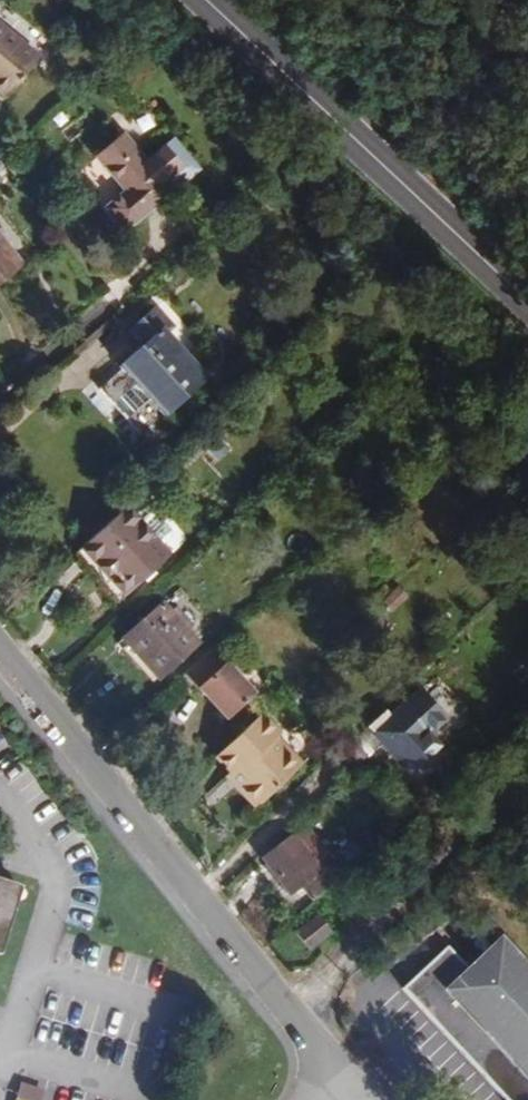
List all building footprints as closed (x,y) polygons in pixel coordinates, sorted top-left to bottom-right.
[(0,24),(0,93),(7,98),(40,57),(0,24)] [(96,155),(127,192),(106,209),(123,229),(169,192),(121,134),(96,155)] [(23,266),(0,237),(0,284),(23,266)] [(119,367),(121,369),(99,389),(141,434),(162,415),(163,417),(208,376),(169,334),(174,329),(155,307),(128,332),(142,346),(119,367)] [(394,340),(382,350),(393,362),(404,352),(394,340)] [(426,364),(417,371),(428,384),(437,377),(426,364)] [(171,556),(126,506),(81,547),(126,596),(171,556)] [(385,583),(372,595),(379,602),(391,589),(385,583)] [(124,638),(159,678),(199,642),(164,603),(124,638)] [(373,620),(363,629),(374,641),(384,632),(373,620)] [(254,693),(213,648),(185,673),(227,719),(254,693)] [(429,673),(403,698),(418,714),(444,688),(429,673)] [(344,748),(361,765),(384,744),(410,773),(432,752),(405,724),(409,720),(398,708),(391,716),(385,710),(344,748)] [(262,714),(216,756),(230,772),(236,766),(247,778),(237,787),(256,808),(297,770),(273,744),(279,739),(282,736),(262,714)] [(303,764),(279,739),(273,744),(297,770),(303,764)] [(470,740),(460,750),(465,755),(476,746),(470,740)] [(236,766),(230,772),(226,775),(237,787),(247,778),(236,766)] [(373,824),(362,835),(369,842),(381,832),(373,824)] [(317,866),(294,834),(263,857),(289,893),(302,884),(313,900),(337,877),(331,869),(336,865),(329,857),(317,866)] [(0,880),(0,929),(14,885),(0,880)] [(296,934),(308,949),(332,931),(320,915),(296,934)] [(507,1099),(527,1099),(527,966),(502,938),(469,968),(448,946),(403,988),(507,1099)]
